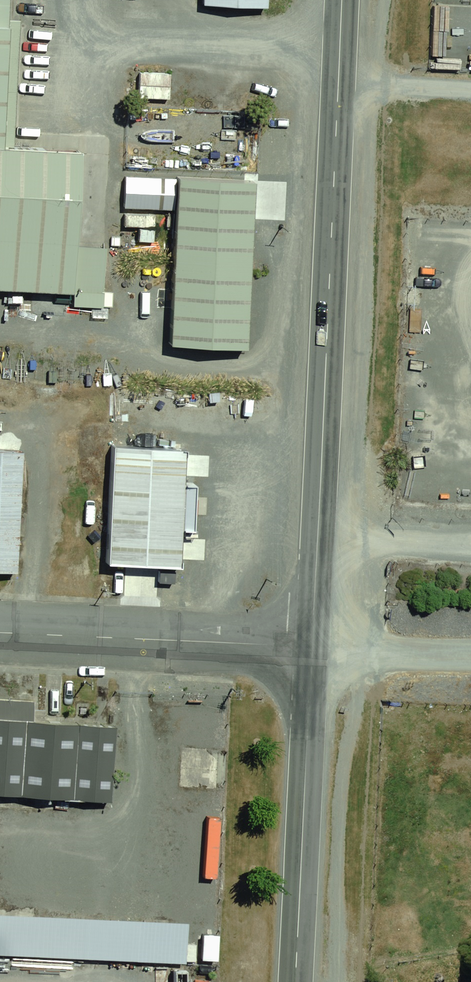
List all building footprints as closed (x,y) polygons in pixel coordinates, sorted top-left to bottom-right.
[(8,127),(17,0),(0,0),(0,126),(8,127)] [(199,10),(269,16),(270,0),(200,0),(199,10)] [(167,72),(139,73),(140,100),(168,99),(167,72)] [(0,126),(0,291),(97,299),(110,134),(8,127),(0,126)] [(174,178),(124,176),(125,207),(177,211),(174,178)] [(265,182),(184,176),(177,211),(172,341),(252,347),(265,182)] [(154,216),(124,213),(126,223),(155,223),(154,216)] [(154,230),(138,230),(138,239),(150,240),(154,230)] [(190,456),(110,450),(102,561),(182,567),(190,456)] [(0,452),(0,574),(11,575),(20,454),(0,452)] [(0,718),(0,795),(117,800),(120,723),(0,718)] [(0,910),(0,960),(174,966),(176,917),(0,910)]
